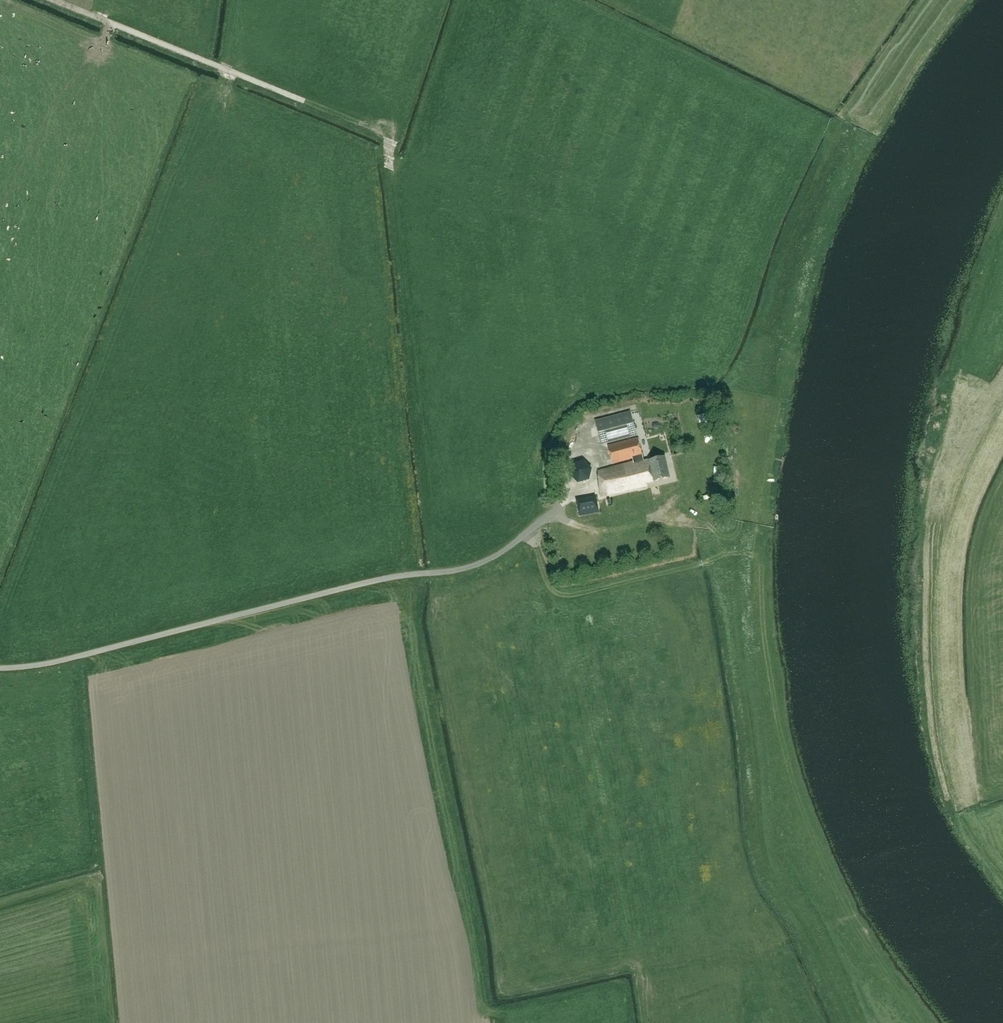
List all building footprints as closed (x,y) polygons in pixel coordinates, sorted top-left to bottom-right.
[(637,434),(630,411),(595,420),(602,443),(637,434)] [(670,477),(665,455),(644,460),(638,437),(608,445),(612,462),(632,457),(633,461),(596,470),(603,496),(647,485),(646,483),(670,477)] [(583,461),(573,464),(570,474),(578,482),(589,479),(591,468),(583,461)] [(621,501),(632,499),(630,492),(620,494),(621,501)] [(579,514),(599,511),(596,495),(576,499),(579,514)]
